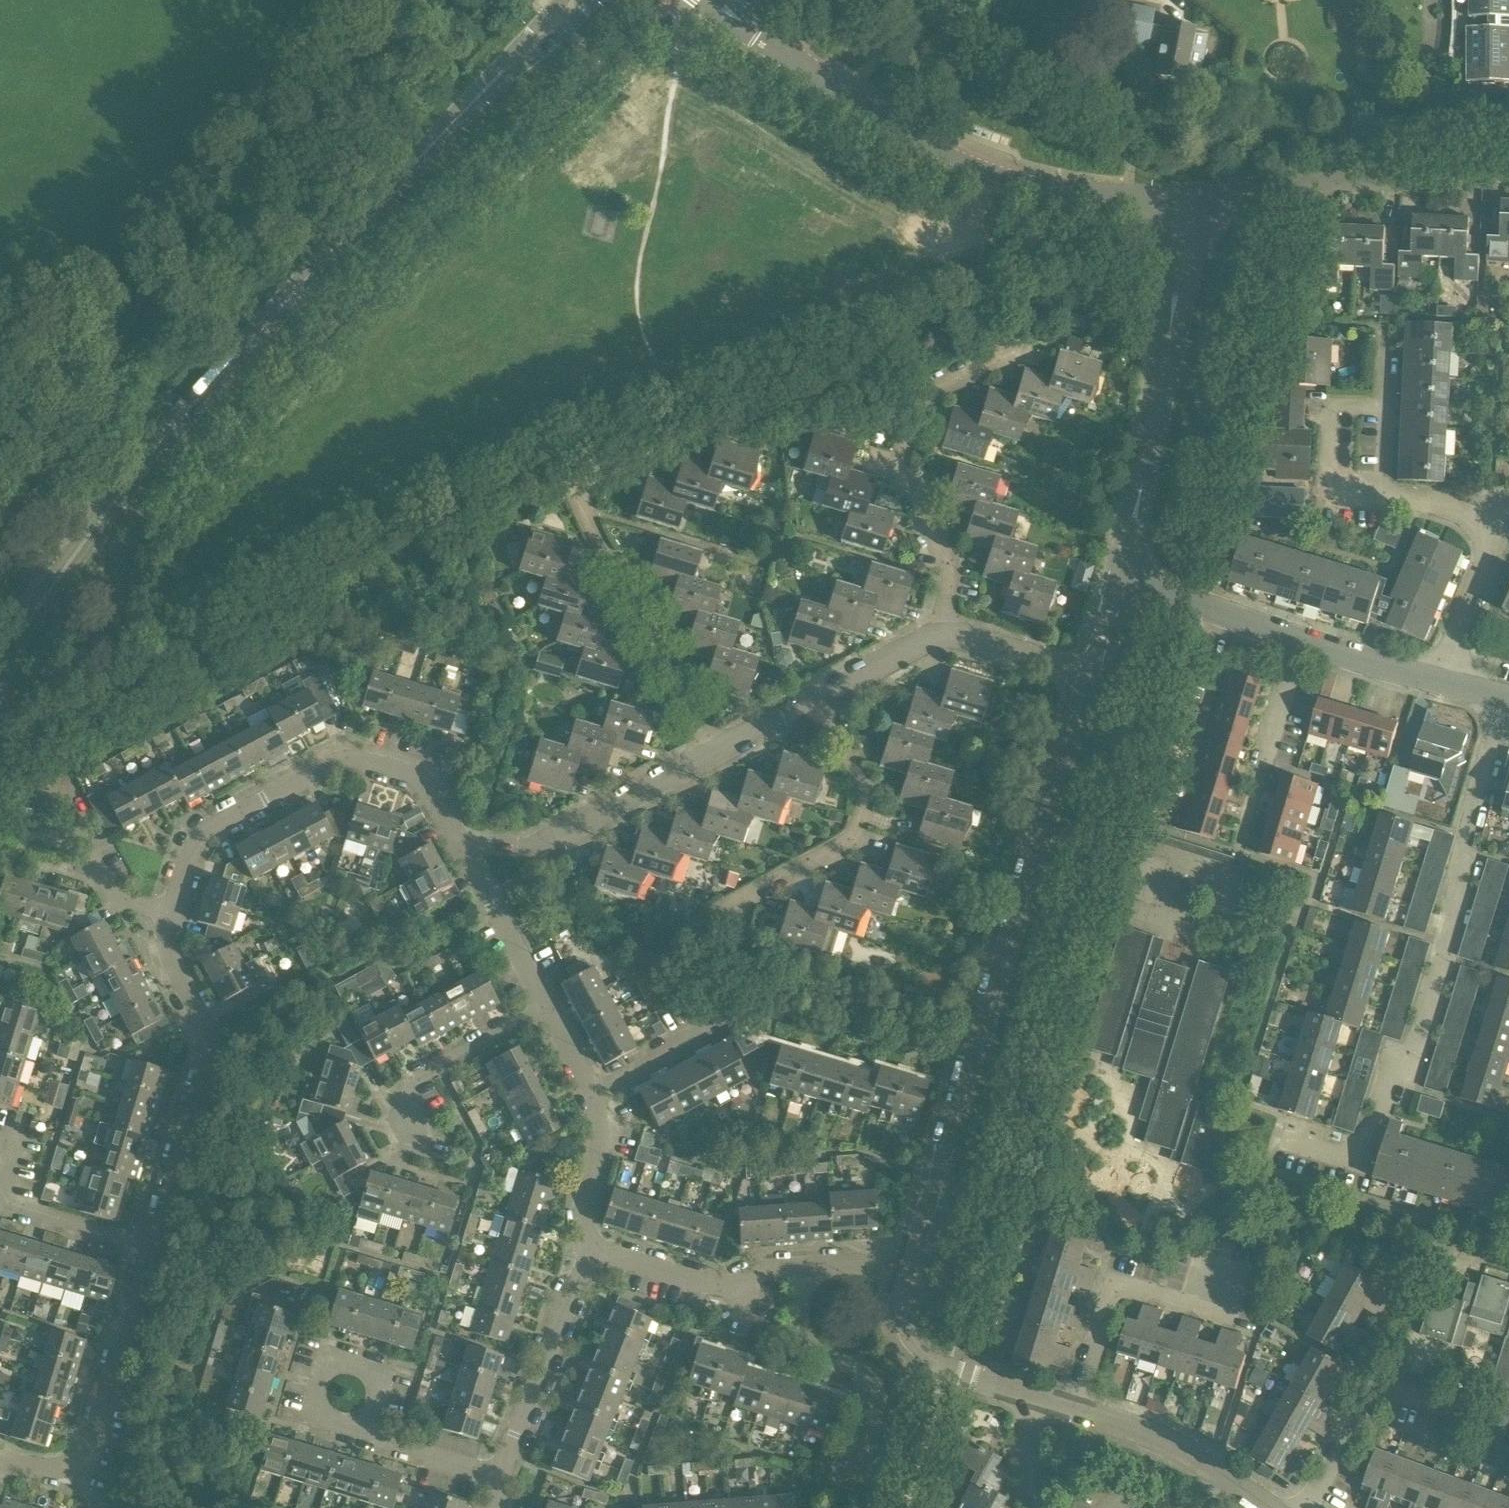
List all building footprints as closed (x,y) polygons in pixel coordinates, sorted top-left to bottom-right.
[(1508,83),(1508,0),(1458,0),(1458,6),(1459,17),(1458,27),(1458,35),(1457,48),(1455,56),(1468,56),(1468,83),(1508,83)] [(1207,35),(1194,33),(1195,29),(1165,23),(1164,27),(1151,24),(1153,11),(1133,7),(1127,41),(1147,45),(1147,41),(1161,43),(1155,76),(1185,82),(1187,69),(1200,71),(1207,35)] [(1502,200),(1500,238),(1489,237),(1487,263),(1508,264),(1508,201),(1502,200)] [(1440,257),(1442,217),(1414,215),(1412,254),(1400,253),(1399,277),(1423,279),(1424,256),(1440,257)] [(1479,282),(1480,257),(1468,256),(1470,218),(1442,217),(1440,257),(1456,258),(1455,281),(1479,282)] [(1356,267),(1357,227),(1330,226),(1328,263),(1316,263),(1315,287),(1338,289),(1339,266),(1356,267)] [(1394,292),(1396,266),(1384,266),(1386,228),(1357,227),(1356,267),(1372,268),(1371,290),(1394,292)] [(1437,316),(1449,317),(1450,307),(1437,306),(1437,316)] [(1068,328),(1086,333),(1089,321),(1072,316),(1068,328)] [(1451,353),(1453,326),(1453,325),(1408,323),(1406,351),(1451,353)] [(1328,385),(1330,345),(1294,343),(1293,362),(1282,361),(1279,400),(1304,402),(1305,383),(1328,385)] [(1088,404),(1101,363),(1061,350),(1053,377),(1049,392),(1061,395),(1061,396),(1088,404)] [(1450,379),(1451,353),(1406,351),(1405,377),(1450,379)] [(1053,422),(1061,396),(1061,395),(1049,392),(1053,377),(1026,369),(1018,396),(1014,410),(1026,413),(1025,414),(1053,422)] [(1449,405),(1450,379),(1405,377),(1404,403),(1449,405)] [(1017,441),(1025,414),(1026,413),(1014,410),(1018,396),(991,388),(982,415),(983,415),(979,428),(990,432),(1017,441)] [(1302,434),(1303,426),(1304,402),(1279,400),(1277,433),(1262,432),(1260,468),(1280,469),(1279,478),(1306,480),(1309,435),(1302,434)] [(1448,431),(1449,405),(1404,403),(1403,429),(1448,431)] [(982,460),(990,432),(979,428),(983,415),(982,415),(955,407),(942,448),(982,460)] [(699,435),(724,435),(724,421),(699,421),(699,435)] [(806,426),(802,438),(814,442),(817,430),(806,426)] [(1446,457),(1448,431),(1403,429),(1401,455),(1446,457)] [(848,469),(850,462),(856,442),(817,430),(814,442),(804,473),(831,481),(832,480),(843,484),(847,469),(848,469)] [(753,491),(760,480),(760,467),(756,465),(760,450),(721,439),(713,465),(714,465),(709,480),(721,484),(748,492),(748,490),(753,491)] [(1111,471),(1115,457),(1103,453),(1098,467),(1111,471)] [(1445,483),(1446,462),(1446,457),(1401,455),(1400,481),(1445,483)] [(713,511),(721,484),(709,480),(714,465),(713,465),(685,457),(677,484),(678,484),(673,499),(686,503),(713,511)] [(989,504),(998,478),(958,466),(946,507),(973,515),(974,515),(978,501),(989,505),(989,504)] [(1106,486),(1111,471),(1098,467),(1094,482),(1106,486)] [(867,504),(875,477),(848,469),(847,469),(843,484),(832,480),(831,481),(823,507),(850,515),(862,518),(866,504),(867,504)] [(678,531),(686,503),(673,499),(678,484),(677,484),(650,476),(637,519),(678,531)] [(1257,486),(1249,511),(1295,527),(1304,502),(1257,486)] [(989,505),(978,501),(974,515),(973,515),(965,542),(991,550),(992,551),(996,536),(1008,540),(1008,539),(1016,513),(989,504),(989,505)] [(881,554),(894,513),(867,504),(866,504),(862,518),(850,515),(842,542),(881,554)] [(516,522),(530,518),(527,509),(513,513),(516,522)] [(1054,526),(1063,529),(1066,521),(1057,518),(1054,526)] [(773,519),(771,526),(770,529),(783,534),(785,528),(787,523),(773,519)] [(1397,550),(1404,535),(1381,525),(1375,540),(1397,550)] [(565,569),(573,542),(534,530),(521,571),(548,579),(560,583),(564,569),(565,569)] [(1008,540),(996,536),(992,551),(991,550),(983,577),(1011,586),(1016,571),(1027,575),(1027,574),(1035,548),(1008,539),(1008,540)] [(1425,642),(1464,552),(1426,536),(1398,601),(1378,595),(1381,585),(1241,544),(1230,583),(1368,625),(1371,619),(1425,642)] [(693,580),(701,553),(662,541),(650,583),(676,591),(677,591),(681,577),(693,580)] [(1076,575),(1072,588),(1086,592),(1090,579),(1094,566),(1080,562),(1076,575)] [(899,618),(912,575),(873,564),(865,591),(865,592),(876,595),(872,609),(873,610),(899,618)] [(583,604),(592,577),(565,569),(564,569),(560,583),(548,579),(539,607),(566,615),(566,614),(579,618),(583,604)] [(1027,575),(1016,571),(1011,586),(1002,613),(1041,625),(1054,582),(1051,582),(1027,574),(1027,575)] [(1055,571),(1051,582),(1054,582),(1063,585),(1067,575),(1055,571)] [(693,580),(681,577),(677,591),(676,591),(668,618),(695,626),(699,612),(712,616),(721,588),(693,580)] [(864,637),(873,610),(872,609),(876,595),(865,592),(865,591),(838,583),(830,611),(829,611),(841,615),(837,629),(864,637)] [(829,656),(837,629),(841,615),(829,611),(830,611),(802,602),(789,644),(829,656)] [(603,639),(611,612),(583,604),(579,618),(566,614),(566,615),(558,641),(585,649),(598,653),(602,639),(603,639)] [(712,616),(699,612),(695,626),(686,653),(714,662),(719,647),(731,651),(739,624),(712,616)] [(765,630),(760,614),(753,615),(750,626),(765,630)] [(780,633),(771,635),(773,648),(782,646),(780,633)] [(629,647),(603,639),(602,639),(598,653),(585,649),(577,677),(616,689),(629,647)] [(393,640),(391,648),(402,652),(405,643),(393,640)] [(415,655),(417,646),(405,643),(402,652),(415,655)] [(731,651),(719,647),(714,662),(706,688),(745,700),(758,659),(731,651)] [(437,653),(434,662),(446,666),(449,656),(437,653)] [(535,655),(530,671),(542,674),(547,658),(535,655)] [(297,671),(308,664),(304,656),(292,662),(297,671)] [(458,669),(460,660),(449,656),(446,666),(458,669)] [(980,723),(993,682),(954,669),(945,697),(946,697),(942,710),(954,714),(980,723)] [(385,714),(395,680),(373,673),(362,707),(385,714)] [(1195,685),(1197,675),(1189,673),(1186,682),(1195,685)] [(1256,703),(1262,683),(1229,673),(1223,693),(1256,703)] [(304,732),(325,721),(319,710),(333,702),(317,674),(302,682),(307,690),(287,700),(304,732)] [(257,692),(268,687),(263,678),(252,683),(257,692)] [(406,720),(417,686),(395,680),(385,714),(406,720)] [(1192,692),(1195,685),(1186,682),(1184,690),(1192,692)] [(252,683),(241,689),(242,692),(246,698),(257,692),(252,683)] [(428,727),(438,693),(417,686),(406,720),(428,727)] [(945,742),(954,714),(942,710),(946,697),(945,697),(918,689),(906,728),(905,729),(933,738),(933,739),(945,742)] [(450,734),(461,700),(438,693),(428,727),(450,734)] [(1250,722),(1256,703),(1223,693),(1217,713),(1250,722)] [(227,712),(238,705),(234,697),(223,703),(227,712)] [(304,732),(287,700),(266,711),(270,719),(271,719),(284,743),(284,742),(304,732)] [(1330,740),(1340,707),(1320,701),(1310,734),(1330,740)] [(640,757),(652,716),(612,704),(604,730),(616,734),(611,749),(612,749),(640,757)] [(1350,745),(1359,713),(1340,707),(1330,740),(1350,745)] [(1442,732),(1430,710),(1429,710),(1410,772),(1442,782),(1449,797),(1450,797),(1460,767),(1468,762),(1463,754),(1469,735),(1448,729),(1442,732)] [(1183,723),(1185,715),(1177,712),(1174,721),(1183,723)] [(1244,742),(1250,722),(1217,713),(1211,732),(1244,742)] [(1369,751),(1379,718),(1359,713),(1350,745),(1369,751)] [(198,728),(209,722),(204,714),(194,720),(198,728)] [(261,724),(257,717),(247,722),(268,761),(288,750),(284,742),(284,743),(271,719),(270,719),(261,724)] [(1389,757),(1399,724),(1379,718),(1369,751),(1389,757)] [(188,734),(198,728),(194,720),(183,726),(188,734)] [(604,775),(612,749),(611,749),(616,734),(604,730),(577,721),(569,748),(569,749),(580,752),(576,767),(604,775)] [(1180,732),(1183,723),(1174,721),(1172,729),(1180,732)] [(248,772),(248,771),(268,761),(247,722),(237,728),(241,734),(231,740),(248,772)] [(925,764),(933,739),(933,738),(905,729),(906,728),(895,725),(882,767),(908,776),(909,776),(913,760),(925,764)] [(518,727),(517,732),(526,735),(527,729),(518,727)] [(1238,761),(1244,742),(1211,732),(1205,751),(1238,761)] [(156,747),(167,741),(163,733),(152,738),(156,747)] [(227,782),(248,772),(231,740),(211,751),(227,782)] [(568,794),(576,767),(580,752),(569,749),(569,748),(542,740),(529,783),(568,794)] [(136,757),(147,752),(143,743),(132,749),(136,757)] [(125,763),(136,757),(132,749),(121,755),(125,763)] [(207,793),(227,782),(211,751),(190,762),(207,793)] [(812,805),(825,763),(786,751),(777,778),(778,778),(773,792),(785,796),(812,805)] [(1171,762),(1174,753),(1165,751),(1162,760),(1171,762)] [(1232,781),(1238,761),(1205,751),(1199,771),(1232,781)] [(925,764),(913,760),(909,776),(908,776),(900,802),(927,810),(928,810),(933,795),(945,799),(953,772),(925,764)] [(1169,770),(1171,762),(1162,760),(1160,768),(1169,770)] [(187,804),(207,793),(190,762),(171,772),(170,772),(187,804)] [(1320,774),(1322,766),(1313,763),(1310,771),(1320,774)] [(96,779),(107,773),(102,765),(91,770),(96,779)] [(187,804),(170,772),(171,772),(167,765),(146,776),(163,807),(183,797),(187,804)] [(1327,776),(1330,768),(1322,766),(1320,774),(1327,776)] [(777,824),(785,796),(773,792),(778,778),(777,778),(750,769),(742,797),(738,811),(750,815),(777,824)] [(1226,800),(1232,781),(1199,771),(1194,790),(1226,800)] [(1343,772),(1341,781),(1352,785),(1355,775),(1343,772)] [(1312,805),(1318,785),(1285,775),(1279,795),(1312,805)] [(143,818),(163,807),(146,776),(126,786),(143,818)] [(1364,798),(1370,779),(1361,776),(1358,785),(1356,795),(1364,798)] [(143,818),(126,786),(107,797),(102,788),(87,797),(102,825),(116,818),(122,829),(143,818)] [(742,843),(750,815),(738,811),(742,797),(715,789),(707,815),(702,831),(714,834),(714,835),(742,843)] [(1159,801),(1162,792),(1153,790),(1151,798),(1159,801)] [(1220,820),(1226,800),(1194,790),(1188,810),(1220,820)] [(1399,808),(1403,795),(1388,790),(1384,803),(1399,808)] [(945,799),(933,795),(928,810),(927,810),(919,838),(958,850),(972,807),(945,799)] [(1306,825),(1312,805),(1279,795),(1274,815),(1306,825)] [(1157,810),(1159,801),(1151,798),(1148,807),(1157,810)] [(1339,813),(1342,803),(1332,801),(1329,810),(1339,813)] [(322,814),(317,804),(296,815),(313,847),(334,836),(340,838),(347,814),(331,809),(322,814)] [(379,813),(357,806),(343,851),(365,858),(379,813)] [(706,861),(714,835),(714,834),(702,831),(707,815),(679,807),(671,834),(672,835),(667,849),(679,853),(706,861)] [(1214,840),(1220,820),(1188,810),(1182,830),(1214,840)] [(1336,821),(1339,813),(1329,810),(1327,819),(1336,821)] [(841,824),(844,815),(830,811),(828,820),(841,824)] [(379,813),(365,858),(375,861),(378,850),(390,853),(397,830),(401,819),(379,813)] [(1409,849),(1416,824),(1383,814),(1375,839),(1409,849)] [(293,858),(313,847),(296,815),(276,826),(293,858)] [(1301,844),(1306,825),(1274,815),(1268,834),(1301,844)] [(273,868),(293,858),(276,826),(256,836),(273,868)] [(671,880),(679,853),(667,849),(672,835),(671,834),(644,826),(636,854),(637,854),(632,868),(644,871),(644,872),(671,880)] [(420,849),(412,834),(397,830),(390,853),(395,855),(410,882),(441,865),(430,843),(420,849)] [(1295,864),(1301,844),(1268,834),(1262,854),(1295,864)] [(252,879),(273,868),(256,836),(235,847),(241,858),(252,879)] [(1401,873),(1409,849),(1375,839),(1368,863),(1401,873)] [(1327,852),(1329,843),(1321,840),(1318,849),(1327,852)] [(1498,853),(1508,856),(1508,845),(1502,842),(1498,853)] [(924,897),(938,856),(898,844),(890,870),(886,885),(898,889),(924,897)] [(635,899),(644,872),(644,871),(632,868),(637,854),(636,854),(609,845),(597,887),(635,899)] [(1324,860),(1327,852),(1318,849),(1315,857),(1324,860)] [(1436,865),(1440,852),(1429,849),(1425,862),(1436,865)] [(1447,868),(1450,855),(1440,852),(1436,865),(1447,868)] [(238,911),(247,882),(252,879),(241,858),(227,865),(222,881),(211,878),(205,900),(238,911)] [(889,917),(898,889),(886,885),(890,870),(863,862),(855,889),(851,904),(862,907),(862,908),(889,917)] [(1394,898),(1401,873),(1368,863),(1361,887),(1394,898)] [(441,865),(410,882),(399,887),(415,917),(441,903),(436,893),(451,884),(441,865)] [(1250,894),(1257,875),(1247,872),(1241,890),(1250,894)] [(359,876),(347,873),(345,881),(357,885),(359,876)] [(735,889),(739,875),(733,873),(730,887),(735,889)] [(304,878),(308,885),(317,881),(313,874),(304,878)] [(30,883),(6,875),(0,894),(0,913),(20,919),(30,883)] [(1270,891),(1274,879),(1263,875),(1259,887),(1270,891)] [(359,876),(357,885),(378,892),(381,883),(371,880),(359,876)] [(1490,893),(1494,881),(1483,877),(1480,890),(1490,893)] [(304,879),(293,885),(301,899),(312,893),(308,886),(304,879)] [(308,885),(308,886),(312,893),(323,888),(319,880),(317,881),(308,885)] [(853,935),(862,908),(862,907),(851,904),(855,889),(827,881),(818,909),(819,909),(815,922),(827,926),(838,930),(853,935)] [(1503,890),(1505,884),(1494,881),(1490,893),(1501,897),(1503,890)] [(44,926),(54,890),(30,883),(20,919),(44,926)] [(1387,922),(1394,898),(1361,887),(1353,913),(1387,922)] [(68,934),(75,910),(79,897),(54,890),(44,926),(68,933),(68,934)] [(1501,897),(1508,898),(1508,892),(1503,890),(1501,897)] [(702,894),(701,899),(703,902),(707,904),(711,902),(712,897),(710,894),(706,892),(702,894)] [(280,898),(268,895),(266,904),(277,908),(279,911),(291,905),(287,895),(280,898)] [(381,897),(369,903),(375,914),(387,908),(381,897)] [(1421,913),(1425,901),(1415,897),(1411,910),(1421,913)] [(211,956),(233,945),(230,939),(238,911),(205,900),(198,923),(209,926),(203,941),(211,956)] [(792,900),(782,930),(777,929),(778,927),(777,927),(773,939),(818,953),(830,957),(838,930),(827,926),(815,922),(819,909),(818,909),(792,900)] [(1432,916),(1433,913),(1435,904),(1425,901),(1421,913),(1432,916)] [(1311,934),(1319,910),(1310,907),(1303,931),(1311,934)] [(92,927),(85,913),(75,910),(68,934),(82,960),(114,943),(102,922),(92,927)] [(1384,958),(1391,933),(1358,923),(1350,948),(1384,958)] [(1475,942),(1479,929),(1469,926),(1465,938),(1475,942)] [(1199,972),(1167,963),(1159,960),(1162,951),(1153,948),(1156,937),(1124,928),(1087,1049),(1127,1061),(1125,1071),(1154,1080),(1143,1119),(1152,1122),(1146,1143),(1186,1155),(1183,1165),(1215,1175),(1234,1113),(1194,1101),(1233,972),(1202,962),(1199,972)] [(1486,945),(1490,932),(1479,929),(1475,942),(1486,945)] [(268,952),(280,947),(274,937),(263,944),(268,952)] [(459,954),(470,949),(466,941),(455,946),(459,954)] [(0,953),(0,954),(9,957),(12,945),(3,943),(0,953)] [(93,980),(100,976),(99,975),(124,962),(114,943),(82,960),(93,980)] [(211,956),(201,961),(212,982),(251,961),(254,960),(254,959),(243,964),(233,945),(211,956)] [(36,951),(25,948),(22,957),(34,961),(36,951)] [(1376,982),(1384,958),(1350,948),(1343,972),(1376,982)] [(1503,949),(1497,969),(1508,973),(1508,951),(1503,949)] [(36,951),(34,961),(45,964),(48,955),(36,951)] [(429,970),(440,964),(436,957),(425,962),(429,970)] [(1412,973),(1415,960),(1405,957),(1401,970),(1412,973)] [(111,997),(143,980),(131,958),(124,962),(99,975),(100,976),(111,997)] [(314,958),(303,965),(306,971),(318,965),(314,958)] [(251,961),(212,982),(222,1001),(238,993),(244,1004),(270,990),(254,960),(251,961)] [(629,975),(640,970),(637,964),(626,960),(625,961),(624,967),(613,972),(617,981),(629,975)] [(1422,976),(1426,963),(1415,960),(1412,973),(1422,976)] [(418,976),(429,970),(425,962),(414,968),(418,976)] [(375,965),(375,966),(381,976),(385,984),(396,978),(394,972),(376,965),(375,965)] [(359,974),(355,976),(361,987),(381,976),(375,966),(359,974)] [(572,1005),(603,988),(592,967),(561,984),(572,1005)] [(478,1014),(499,1003),(482,971),(461,982),(478,1014)] [(1369,1006),(1376,982),(1343,972),(1335,996),(1369,1006)] [(959,994),(963,977),(951,973),(946,991),(959,994)] [(335,986),(341,997),(352,992),(361,987),(355,976),(335,986)] [(641,994),(649,989),(644,978),(635,983),(641,994)] [(67,979),(59,984),(65,994),(73,990),(67,979)] [(1500,979),(1490,1009),(1508,1015),(1508,981),(1500,979)] [(122,1017),(154,1000),(143,980),(111,997),(122,1017)] [(458,1024),(478,1014),(461,982),(441,993),(458,1024)] [(78,987),(73,990),(77,998),(79,1001),(89,995),(83,984),(78,987)] [(1463,1002),(1468,988),(1457,985),(1453,998),(1463,1002)] [(582,1025),(614,1008),(603,988),(572,1005),(582,1025)] [(1474,1005),(1478,991),(1468,988),(1463,1002),(1474,1005)] [(647,1004),(655,1000),(649,989),(641,994),(647,1004)] [(73,990),(65,994),(71,1005),(79,1001),(77,998),(73,990)] [(437,1035),(458,1024),(441,993),(421,1004),(437,1035)] [(1362,1030),(1369,1006),(1335,996),(1329,1019),(1311,1013),(1311,1014),(1362,1030)] [(41,1011),(5,1000),(0,1016),(0,1025),(33,1036),(41,1011)] [(132,1036),(136,1033),(164,1019),(154,1000),(122,1017),(132,1036)] [(394,1049),(413,1039),(402,1014),(394,1000),(384,1006),(387,1012),(377,1017),(394,1049)] [(417,1046),(437,1035),(421,1004),(402,1014),(413,1039),(417,1046)] [(1397,1021),(1401,1008),(1390,1005),(1386,1018),(1397,1021)] [(593,1045),(624,1028),(614,1008),(582,1025),(593,1045)] [(1407,1024),(1411,1012),(1401,1008),(1397,1021),(1407,1024)] [(1490,1009),(1481,1039),(1508,1047),(1508,1015),(1490,1009)] [(1362,1030),(1311,1014),(1304,1038),(1337,1049),(1344,1025),(1362,1030)] [(90,1033),(98,1029),(92,1017),(84,1021),(90,1033)] [(374,1060),(394,1049),(377,1017),(357,1028),(362,1039),(374,1060)] [(658,1037),(666,1033),(661,1022),(652,1027),(654,1029),(658,1037)] [(33,1036),(0,1025),(0,1052),(26,1060),(33,1036)] [(742,1056),(762,1045),(766,1033),(743,1026),(730,1033),(742,1056)] [(604,1065),(635,1049),(624,1028),(593,1045),(604,1065)] [(95,1043),(104,1039),(98,1029),(90,1033),(95,1043)] [(654,1029),(649,1032),(653,1040),(658,1037),(654,1029)] [(1449,1049),(1453,1036),(1442,1033),(1438,1045),(1449,1049)] [(1459,1052),(1463,1039),(1453,1036),(1449,1049),(1459,1052)] [(79,1050),(82,1040),(70,1037),(67,1046),(79,1050)] [(1330,1073),(1337,1049),(1304,1038),(1296,1062),(1330,1073)] [(357,1042),(369,1063),(372,1062),(374,1060),(362,1039),(360,1040),(357,1042)] [(1508,1067),(1508,1047),(1481,1039),(1472,1069),(1505,1079),(1508,1067)] [(369,1063),(357,1042),(344,1049),(330,1044),(326,1058),(319,1081),(353,1091),(360,1068),(369,1063)] [(813,1056),(816,1048),(799,1043),(797,1051),(780,1046),(768,1084),(783,1089),(780,1099),(790,1102),(786,1112),(798,1116),(804,1095),(805,1095),(817,1057),(813,1056)] [(747,1078),(729,1044),(713,1052),(709,1045),(702,1049),(730,1100),(731,1100),(739,1095),(734,1086),(747,1078)] [(76,1062),(79,1050),(67,1046),(71,1047),(67,1059),(76,1062)] [(496,1085),(528,1068),(517,1048),(485,1065),(496,1085)] [(1365,1063),(1369,1051),(1358,1048),(1355,1060),(1365,1063)] [(730,1100),(702,1049),(695,1052),(699,1060),(684,1068),(703,1103),(715,1096),(720,1106),(730,1100)] [(1376,1067),(1379,1054),(1369,1051),(1365,1063),(1376,1067)] [(26,1060),(0,1052),(0,1078),(19,1084),(26,1060)] [(89,1072),(93,1059),(85,1057),(81,1069),(89,1072)] [(845,1066),(817,1057),(805,1095),(831,1103),(828,1113),(838,1117),(856,1060),(848,1058),(845,1066)] [(877,1075),(861,1071),(864,1063),(856,1060),(838,1117),(849,1120),(852,1110),(866,1114),(869,1106),(881,1110),(893,1072),(880,1068),(877,1075)] [(162,1093),(168,1071),(134,1061),(127,1083),(162,1093)] [(1258,1062),(1254,1073),(1267,1077),(1271,1066),(1258,1062)] [(1323,1096),(1330,1073),(1296,1062),(1289,1086),(1323,1096)] [(912,1078),(915,1070),(898,1064),(896,1073),(893,1072),(881,1110),(878,1119),(900,1126),(903,1117),(917,1121),(929,1083),(912,1078)] [(507,1105),(538,1088),(528,1068),(496,1085),(507,1105)] [(703,1103),(684,1068),(669,1076),(665,1068),(658,1072),(685,1124),(695,1119),(690,1110),(703,1103)] [(86,1083),(89,1072),(81,1069),(78,1080),(86,1083)] [(1496,1110),(1505,1079),(1472,1069),(1463,1099),(1496,1110)] [(685,1124),(658,1072),(650,1076),(654,1084),(639,1092),(658,1127),(670,1120),(675,1129),(685,1124)] [(19,1084),(0,1078),(0,1105),(11,1108),(19,1084)] [(1447,1094),(1449,1086),(1428,1080),(1426,1088),(1447,1094)] [(65,1098),(69,1086),(54,1081),(50,1093),(56,1095),(65,1098)] [(344,1122),(353,1091),(319,1081),(313,1102),(302,1099),(296,1121),(312,1126),(314,1119),(336,1126),(343,1122),(344,1122)] [(457,1096),(465,1092),(459,1081),(451,1085),(457,1096)] [(155,1115),(162,1093),(127,1083),(121,1105),(155,1115)] [(1315,1121),(1323,1096),(1289,1086),(1282,1111),(1315,1121)] [(518,1125),(549,1108),(538,1088),(507,1105),(518,1125)] [(1248,1092),(1246,1099),(1247,1099),(1253,1101),(1255,1095),(1248,1092)] [(61,1110),(65,1098),(56,1095),(50,1093),(48,1093),(45,1105),(61,1110)] [(739,1095),(731,1100),(735,1107),(743,1103),(739,1095)] [(1350,1112),(1354,1099),(1344,1096),(1340,1108),(1350,1112)] [(1430,1115),(1434,1099),(1423,1096),(1418,1112),(1430,1115)] [(77,1115),(81,1102),(71,1099),(67,1112),(77,1115)] [(1361,1115),(1365,1102),(1354,1099),(1350,1112),(1361,1115)] [(1441,1119),(1446,1103),(1434,1099),(1430,1115),(1441,1119)] [(148,1137),(155,1115),(121,1105),(114,1126),(148,1137)] [(529,1146),(560,1129),(549,1108),(518,1125),(529,1146)] [(472,1124),(480,1120),(475,1110),(467,1115),(472,1124)] [(73,1128),(77,1115),(67,1112),(62,1125),(73,1128)] [(336,1126),(314,1119),(312,1126),(317,1136),(300,1146),(311,1166),(323,1160),(324,1161),(355,1144),(344,1122),(343,1122),(336,1126)] [(479,1136),(487,1132),(480,1120),(472,1124),(479,1136)] [(1399,1186),(1411,1146),(1400,1143),(1402,1136),(1405,1125),(1393,1122),(1375,1179),(1399,1186)] [(142,1159),(148,1137),(114,1126),(108,1148),(142,1159)] [(43,1138),(51,1141),(53,1133),(46,1131),(43,1138)] [(363,1196),(370,1172),(371,1172),(355,1144),(324,1161),(334,1180),(343,1175),(353,1193),(363,1196)] [(538,1144),(528,1149),(532,1159),(542,1154),(538,1144)] [(58,1145),(55,1156),(63,1159),(67,1147),(58,1145)] [(646,1164),(648,1155),(650,1149),(639,1146),(635,1160),(646,1164)] [(1422,1193),(1434,1153),(1411,1146),(1399,1186),(1422,1193)] [(135,1181),(142,1159),(108,1148),(101,1169),(101,1171),(127,1179),(135,1181)] [(484,1166),(485,1166),(495,1161),(491,1153),(480,1158),(484,1166)] [(1445,1200),(1457,1160),(1434,1153),(1422,1193),(1445,1200)] [(657,1167),(659,1159),(648,1155),(646,1164),(657,1167)] [(837,1166),(849,1165),(848,1155),(836,1156),(837,1166)] [(849,1168),(858,1167),(857,1155),(848,1155),(849,1165),(849,1168)] [(63,1159),(55,1156),(51,1168),(59,1171),(63,1159)] [(1468,1207),(1480,1167),(1457,1160),(1445,1200),(1468,1207)] [(689,1177),(692,1167),(679,1163),(676,1173),(689,1177)] [(814,1174),(827,1173),(826,1164),(813,1165),(814,1174)] [(782,1176),(794,1175),(794,1166),(781,1167),(782,1176)] [(120,1200),(127,1179),(101,1171),(101,1169),(93,1167),(87,1189),(86,1190),(120,1200)] [(701,1180),(703,1171),(692,1167),(689,1177),(701,1180)] [(770,1177),(782,1176),(781,1167),(769,1168),(770,1177)] [(1490,1214),(1503,1174),(1480,1167),(1468,1207),(1490,1214)] [(747,1179),(759,1178),(759,1169),(746,1170),(747,1179)] [(549,1204),(556,1181),(520,1170),(513,1194),(549,1204)] [(720,1185),(723,1173),(714,1171),(710,1183),(720,1185)] [(382,1213),(392,1179),(371,1172),(370,1172),(363,1196),(356,1218),(378,1225),(382,1213)] [(489,1186),(492,1174),(484,1172),(480,1184),(489,1186)] [(1503,1174),(1490,1214),(1508,1220),(1508,1176),(1503,1174)] [(404,1220),(414,1185),(392,1179),(382,1213),(404,1220)] [(485,1198),(489,1186),(480,1184),(477,1196),(485,1198)] [(426,1227),(436,1192),(414,1185),(404,1220),(426,1227)] [(119,1221),(122,1209),(118,1208),(120,1200),(86,1190),(87,1189),(78,1186),(74,1199),(83,1202),(80,1212),(114,1222),(115,1219),(119,1221)] [(50,1203),(54,1191),(45,1188),(41,1200),(50,1203)] [(625,1231),(636,1197),(613,1190),(603,1225),(625,1231)] [(448,1233),(458,1199),(436,1192),(426,1227),(448,1233)] [(853,1229),(877,1227),(874,1192),(851,1193),(853,1229)] [(831,1239),(832,1239),(831,1230),(853,1229),(851,1193),(828,1195),(831,1239)] [(542,1227),(549,1204),(513,1194),(506,1217),(542,1227)] [(809,1240),(831,1239),(828,1195),(828,1203),(806,1205),(809,1240)] [(636,1197),(625,1231),(647,1238),(657,1203),(637,1197),(636,1197)] [(678,1210),(680,1203),(669,1199),(667,1206),(657,1203),(647,1238),(669,1245),(679,1210),(678,1210)] [(786,1242),(809,1240),(806,1205),(784,1207),(786,1242)] [(764,1243),(786,1242),(784,1207),(761,1208),(764,1243)] [(740,1245),(764,1243),(761,1208),(738,1210),(740,1245)] [(690,1251),(701,1217),(679,1210),(669,1245),(690,1251)] [(721,1223),(723,1217),(712,1213),(710,1219),(701,1217),(690,1251),(713,1258),(723,1224),(721,1223)] [(1175,1228),(1178,1218),(1162,1213),(1159,1223),(1175,1228)] [(535,1250),(542,1227),(506,1217),(499,1240),(535,1250)] [(14,1222),(3,1218),(0,1227),(0,1228),(11,1231),(14,1222)] [(474,1232),(478,1220),(469,1218),(466,1230),(474,1232)] [(23,1235),(26,1225),(14,1222),(11,1231),(23,1235)] [(1104,1254),(1108,1242),(1057,1226),(1051,1247),(1084,1257),(1087,1248),(1104,1254)] [(470,1245),(474,1232),(466,1230),(462,1243),(470,1245)] [(54,1244),(57,1235),(46,1232),(43,1241),(54,1244)] [(10,1236),(0,1233),(0,1268),(10,1236)] [(66,1248),(69,1239),(57,1235),(54,1244),(66,1248)] [(31,1242),(10,1236),(0,1268),(0,1270),(21,1276),(31,1242)] [(370,1252),(373,1242),(361,1239),(358,1248),(370,1252)] [(1008,1239),(1004,1252),(1008,1253),(1012,1255),(1016,1242),(1012,1240),(1008,1239)] [(528,1274),(535,1250),(499,1240),(492,1263),(528,1274)] [(42,1283),(53,1249),(31,1242),(21,1276),(42,1283)] [(382,1255),(384,1245),(373,1242),(370,1252),(382,1255)] [(99,1258),(102,1249),(90,1245),(87,1254),(99,1258)] [(1322,1249),(1316,1245),(1311,1253),(1317,1257),(1322,1249)] [(1096,1282),(1098,1272),(1081,1267),(1084,1257),(1051,1247),(1045,1266),(1096,1282)] [(65,1289),(75,1256),(53,1249),(42,1283),(65,1289)] [(110,1262),(113,1253),(102,1249),(99,1258),(110,1262)] [(414,1265),(417,1255),(404,1252),(402,1261),(414,1265)] [(369,1267),(372,1258),(360,1255),(357,1263),(369,1267)] [(426,1268),(428,1259),(417,1255),(414,1265),(426,1268)] [(87,1296),(98,1263),(75,1256),(65,1289),(87,1296)] [(381,1271),(384,1262),(372,1258),(369,1267),(381,1271)] [(98,1263),(87,1296),(99,1300),(96,1307),(99,1311),(105,1313),(108,1303),(109,1303),(119,1269),(98,1263)] [(460,1278),(464,1265),(455,1263),(451,1276),(460,1278)] [(521,1297),(528,1274),(492,1263),(485,1286),(521,1297)] [(1387,1309),(1392,1300),(1375,1291),(1380,1281),(1350,1264),(1340,1283),(1387,1309)] [(1092,1292),(1096,1282),(1045,1266),(1039,1286),(1073,1296),(1075,1287),(1092,1292)] [(411,1280),(414,1271),(400,1267),(398,1276),(411,1280)] [(423,1283),(426,1275),(414,1271),(411,1280),(423,1283)] [(456,1290),(460,1278),(451,1276),(448,1288),(456,1290)] [(1485,1276),(1479,1297),(1469,1294),(1466,1303),(1435,1293),(1422,1335),(1464,1348),(1464,1346),(1474,1349),(1478,1336),(1469,1333),(1470,1327),(1508,1339),(1508,1283),(1485,1276)] [(1387,1309),(1340,1283),(1330,1300),(1360,1317),(1365,1309),(1382,1318),(1387,1309)] [(514,1320),(521,1297),(485,1286),(478,1309),(514,1320)] [(1084,1321),(1087,1311),(1069,1306),(1073,1296),(1039,1286),(1033,1305),(1084,1321)] [(350,1331),(360,1297),(339,1291),(328,1324),(350,1331)] [(286,1336),(293,1314),(264,1305),(266,1297),(253,1293),(244,1322),(252,1325),(286,1336)] [(371,1337),(381,1304),(360,1297),(350,1331),(371,1337)] [(619,1297),(615,1306),(625,1310),(628,1301),(619,1297)] [(1367,1344),(1371,1335),(1355,1326),(1360,1317),(1330,1300),(1320,1318),(1367,1344)] [(628,1301),(625,1310),(634,1313),(637,1304),(628,1301)] [(999,1304),(991,1301),(988,1311),(997,1313),(999,1304)] [(231,1318),(234,1307),(226,1304),(222,1316),(231,1318)] [(391,1344),(402,1310),(381,1304),(371,1337),(391,1344)] [(637,1304),(634,1313),(643,1317),(646,1308),(637,1304)] [(1081,1331),(1084,1321),(1033,1305),(1027,1325),(1060,1335),(1063,1326),(1081,1331)] [(1140,1360),(1156,1308),(1145,1305),(1140,1323),(1130,1320),(1120,1354),(1140,1360)] [(598,1317),(596,1322),(644,1340),(652,1320),(643,1317),(634,1313),(625,1310),(615,1306),(609,1322),(598,1317)] [(646,1308),(643,1317),(652,1320),(655,1311),(646,1308)] [(1160,1366),(1170,1332),(1159,1329),(1165,1311),(1156,1308),(1140,1360),(1160,1366)] [(507,1343),(514,1320),(478,1309),(471,1333),(507,1343)] [(413,1350),(423,1316),(402,1310),(391,1344),(413,1350)] [(450,1313),(441,1310),(437,1323),(446,1325),(450,1313)] [(82,1315),(77,1330),(85,1332),(90,1317),(82,1315)] [(997,1319),(987,1316),(984,1327),(993,1330),(997,1319)] [(1179,1372),(1195,1320),(1184,1317),(1179,1335),(1170,1332),(1160,1366),(1179,1372)] [(1361,1353),(1367,1344),(1320,1318),(1310,1336),(1341,1353),(1345,1345),(1361,1353)] [(1199,1377),(1209,1344),(1199,1341),(1204,1323),(1195,1320),(1179,1372),(1199,1377)] [(606,1331),(600,1346),(636,1361),(644,1340),(596,1322),(594,1327),(606,1331)] [(224,1339),(228,1327),(220,1325),(216,1337),(224,1339)] [(280,1356),(286,1336),(252,1325),(246,1346),(280,1356)] [(1072,1360),(1075,1351),(1057,1345),(1060,1335),(1027,1325),(1021,1344),(1072,1360)] [(1268,1325),(1263,1334),(1271,1338),(1276,1329),(1268,1325)] [(10,1341),(13,1329),(5,1327),(1,1339),(10,1341)] [(12,1340),(22,1343),(24,1336),(22,1331),(15,1329),(12,1340)] [(1218,1383),(1233,1332),(1223,1329),(1218,1347),(1209,1344),(1199,1377),(1218,1383)] [(80,1363),(87,1341),(53,1330),(46,1353),(80,1363)] [(1238,1389),(1248,1356),(1237,1353),(1242,1335),(1233,1332),(1218,1383),(1238,1389)] [(978,1336),(973,1353),(977,1354),(985,1356),(990,1339),(982,1337),(978,1336)] [(220,1352),(224,1339),(216,1337),(212,1349),(220,1352)] [(10,1341),(1,1339),(0,1341),(0,1351),(6,1353),(10,1341)] [(1482,1430),(1508,1438),(1508,1339),(1482,1430)] [(709,1401),(725,1345),(717,1342),(715,1351),(698,1346),(687,1383),(700,1388),(698,1398),(709,1401)] [(671,1365),(678,1346),(671,1343),(664,1362),(671,1365)] [(1069,1371),(1072,1360),(1021,1344),(1015,1365),(1049,1375),(1051,1365),(1069,1371)] [(438,1360),(441,1347),(434,1345),(431,1358),(438,1360)] [(734,1407),(746,1369),(748,1361),(731,1356),(734,1347),(725,1345),(709,1401),(719,1404),(722,1395),(735,1399),(733,1406),(734,1407)] [(273,1378),(280,1356),(246,1346),(239,1367),(273,1378)] [(497,1378),(504,1356),(469,1346),(463,1367),(497,1378)] [(582,1357),(580,1362),(628,1381),(636,1361),(600,1346),(594,1362),(582,1357)] [(1350,1392),(1355,1383),(1339,1375),(1344,1365),(1314,1348),(1304,1366),(1350,1392)] [(73,1385),(80,1363),(46,1353),(39,1374),(73,1385)] [(1262,1355),(1259,1365),(1267,1367),(1270,1358),(1262,1355)] [(434,1372),(438,1360),(431,1358),(427,1370),(434,1372)] [(590,1372),(584,1387),(620,1401),(628,1381),(580,1362),(578,1368),(590,1372)] [(754,1424),(771,1368),(763,1365),(761,1374),(746,1369),(734,1407),(747,1411),(744,1420),(754,1424)] [(212,1382),(216,1368),(207,1366),(203,1379),(212,1382)] [(1263,1389),(1271,1374),(1256,1366),(1248,1382),(1263,1389)] [(1345,1402),(1350,1392),(1304,1366),(1294,1384),(1324,1401),(1329,1393),(1345,1402)] [(267,1398),(273,1378),(239,1367),(233,1388),(267,1398)] [(491,1398),(497,1378),(463,1367),(456,1388),(491,1398)] [(781,1421),(793,1383),(777,1378),(779,1370),(771,1368),(754,1424),(765,1427),(768,1417),(781,1421)] [(67,1406),(73,1385),(39,1374),(33,1396),(25,1393),(67,1406)] [(208,1393),(212,1382),(203,1379),(200,1390),(208,1393)] [(662,1388),(665,1382),(657,1379),(654,1385),(662,1388)] [(802,1438),(819,1383),(811,1380),(809,1388),(793,1383),(781,1421),(794,1425),(791,1435),(802,1438)] [(830,1436),(841,1398),(825,1393),(828,1385),(819,1383),(802,1438),(813,1442),(816,1432),(830,1436)] [(1330,1428),(1335,1419),(1319,1410),(1324,1401),(1294,1384),(1284,1402),(1330,1428)] [(655,1405),(662,1388),(654,1385),(648,1402),(655,1405)] [(425,1401),(429,1388),(421,1386),(418,1399),(425,1401)] [(567,1397),(565,1403),(612,1421),(620,1401),(584,1387),(578,1402),(567,1397)] [(261,1419),(267,1398),(233,1388),(227,1409),(248,1415),(261,1419)] [(485,1419),(491,1398),(456,1388),(450,1409),(485,1419)] [(67,1406),(25,1393),(18,1415),(52,1425),(58,1404),(67,1406)] [(421,1413),(425,1401),(418,1399),(414,1411),(421,1413)] [(1325,1437),(1330,1428),(1284,1402),(1274,1420),(1305,1437),(1309,1428),(1325,1437)] [(574,1412),(568,1427),(605,1441),(612,1421),(565,1403),(563,1408),(574,1412)] [(227,1409),(224,1416),(259,1426),(261,1419),(248,1415),(227,1409)] [(478,1440),(485,1419),(450,1409),(444,1430),(478,1440)] [(10,1413),(0,1410),(0,1419),(7,1421),(10,1413)] [(45,1448),(52,1425),(18,1415),(11,1437),(45,1448)] [(660,1415),(655,1427),(663,1430),(668,1418),(660,1415)] [(645,1431),(649,1422),(642,1419),(638,1428),(645,1431)] [(1310,1463),(1315,1455),(1299,1446),(1305,1437),(1274,1420),(1264,1437),(1310,1463)] [(551,1437),(549,1442),(596,1462),(605,1441),(568,1427),(562,1442),(551,1437)] [(655,1427),(651,1439),(659,1442),(663,1430),(655,1427)] [(640,1446),(645,1431),(638,1428),(632,1443),(640,1446)] [(284,1477),(294,1443),(272,1436),(261,1470),(284,1477)] [(1305,1473),(1310,1463),(1264,1437),(1254,1456),(1284,1473),(1289,1464),(1305,1473)] [(651,1439),(646,1451),(654,1454),(659,1442),(651,1439)] [(559,1452),(552,1468),(588,1482),(596,1462),(549,1442),(547,1448),(559,1452)] [(306,1484),(316,1449),(294,1443),(284,1477),(306,1484)] [(974,1489),(977,1484),(998,1496),(1011,1472),(1000,1466),(1004,1461),(972,1443),(953,1477),(974,1489)] [(327,1490),(338,1456),(316,1449),(306,1484),(327,1490)] [(1398,1458),(1379,1450),(1365,1485),(1376,1489),(1369,1507),(1379,1507),(1398,1458)] [(650,1465),(654,1454),(646,1451),(641,1463),(650,1465)] [(348,1497),(359,1463),(338,1456),(327,1490),(348,1497)] [(759,1458),(747,1459),(747,1467),(760,1466),(759,1458)] [(1437,1472),(1398,1458),(1379,1507),(1390,1507),(1395,1496),(1414,1504),(1412,1507),(1423,1507),(1437,1472)] [(629,1473),(634,1462),(626,1459),(622,1470),(629,1473)] [(735,1468),(747,1467),(747,1459),(734,1460),(735,1468)] [(704,1471),(717,1470),(716,1461),(704,1462),(704,1471)] [(691,1472),(704,1471),(704,1462),(690,1463),(691,1472)] [(370,1504),(381,1469),(359,1463),(348,1497),(370,1504)] [(661,1474),(674,1473),(673,1465),(661,1466),(661,1474)] [(799,1479),(802,1468),(794,1465),(791,1476),(799,1479)] [(648,1475),(661,1474),(661,1466),(648,1466),(648,1475)] [(398,1493),(401,1483),(403,1476),(381,1469),(370,1504),(384,1507),(393,1507),(398,1493)] [(624,1486),(629,1473),(622,1470),(617,1483),(624,1486)] [(1475,1486),(1437,1472),(1423,1507),(1467,1507),(1475,1486)] [(410,1497),(413,1487),(401,1483),(398,1493),(410,1497)] [(974,1489),(963,1507),(1009,1507),(1005,1506),(1008,1501),(998,1496),(977,1484),(974,1489)] [(1475,1486),(1467,1507),(1508,1507),(1508,1499),(1475,1486)] [(594,1500),(597,1492),(585,1488),(582,1497),(594,1500)] [(606,1504),(609,1496),(597,1492),(594,1500),(606,1504)] [(466,1504),(431,1493),(427,1507),(464,1507),(466,1504)] [(793,1495),(771,1497),(772,1507),(794,1507),(793,1495)] [(771,1497),(750,1499),(750,1507),(772,1507),(771,1497)] [(750,1499),(728,1500),(729,1507),(750,1507),(750,1499)]
